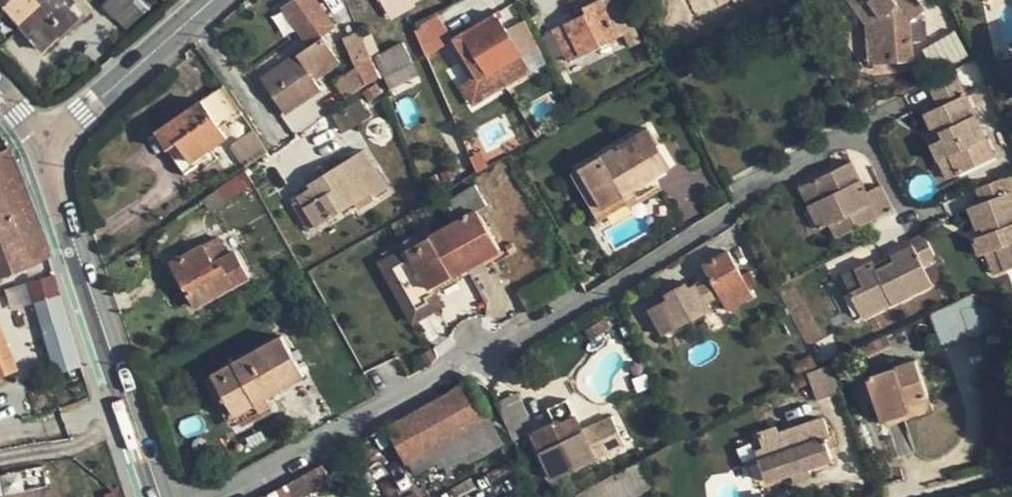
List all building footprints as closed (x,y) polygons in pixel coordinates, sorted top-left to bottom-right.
[(46,54),(59,41),(63,44),(91,18),(87,14),(81,19),(73,10),(82,2),(80,0),(17,0),(5,11),(46,54)] [(117,18),(137,0),(115,0),(107,7),(117,18)] [(289,117),(325,93),(318,84),(345,66),(327,38),(338,31),(318,0),(302,0),(287,10),(312,48),(265,79),(289,117)] [(872,28),(875,67),(919,64),(918,46),(933,45),(931,15),(920,0),(852,0),(872,28)] [(558,32),(572,63),(624,39),(606,1),(579,14),(582,21),(558,32)] [(499,17),(452,44),(477,87),(518,63),(510,50),(516,46),(499,17)] [(419,29),(431,57),(452,44),(438,18),(419,29)] [(356,63),(362,75),(364,74),(368,82),(379,77),(361,39),(350,45),(358,62),(356,63)] [(378,58),(394,98),(422,86),(414,68),(416,67),(407,46),(378,58)] [(933,145),(950,179),(998,155),(957,73),(931,86),(941,107),(926,114),(940,141),(933,145)] [(163,133),(191,175),(214,160),(210,154),(232,139),(224,128),(244,115),(227,90),(163,133)] [(343,133),(369,114),(360,100),(333,120),(343,133)] [(572,106),(579,118),(588,112),(582,101),(572,106)] [(576,177),(604,223),(633,205),(636,210),(666,191),(658,179),(675,168),(652,130),(576,177)] [(235,144),(249,168),(270,155),(255,131),(235,144)] [(51,257),(8,151),(0,155),(0,278),(51,257)] [(294,203),(313,234),(358,207),(361,213),(376,204),(374,201),(391,191),(368,152),(312,186),(314,191),(294,203)] [(805,185),(825,228),(833,224),(839,237),(899,209),(887,185),(875,191),(860,159),(805,185)] [(477,164),(482,174),(491,170),(487,160),(477,164)] [(223,192),(231,202),(257,184),(250,174),(223,192)] [(984,258),(990,256),(1000,277),(1011,272),(1011,177),(977,192),(983,205),(971,210),(983,239),(977,242),(984,258)] [(408,254),(434,298),(472,276),(476,281),(492,272),(486,263),(504,252),(483,217),(494,210),(481,188),(449,207),(458,223),(435,237),(432,232),(410,244),(413,250),(408,254)] [(845,276),(864,317),(935,284),(926,266),(939,260),(928,235),(912,242),(915,247),(877,264),(875,262),(845,276)] [(177,265),(201,310),(253,282),(238,254),(231,258),(222,241),(177,265)] [(656,310),(670,337),(708,316),(705,310),(726,299),(734,313),(757,300),(732,254),(709,267),(717,283),(703,290),(701,286),(694,289),(691,284),(671,295),(674,300),(656,310)] [(31,283),(57,374),(82,367),(57,276),(31,283)] [(931,316),(946,347),(1002,324),(998,305),(978,294),(931,316)] [(210,381),(238,430),(277,408),(272,399),(330,367),(308,326),(210,381)] [(869,347),(873,356),(893,348),(888,338),(869,347)] [(864,384),(872,405),(880,402),(891,430),(938,412),(919,363),(864,384)] [(810,376),(820,403),(843,395),(832,365),(810,376)] [(394,427),(421,475),(444,461),(452,476),(507,446),(492,420),(473,385),(394,427)] [(502,404),(520,443),(531,438),(526,427),(534,423),(522,395),(502,404)] [(537,435),(559,482),(629,448),(615,419),(586,433),(571,403),(552,412),(558,425),(537,435)] [(760,454),(770,483),(795,475),(797,482),(814,476),(812,469),(836,460),(833,450),(841,447),(837,437),(834,437),(828,419),(782,435),(781,430),(763,436),(769,451),(760,454)] [(595,496),(635,496),(656,486),(644,465),(592,493),(595,496)] [(328,483),(326,478),(331,475),(326,466),(273,496),(303,496),(328,483)]
